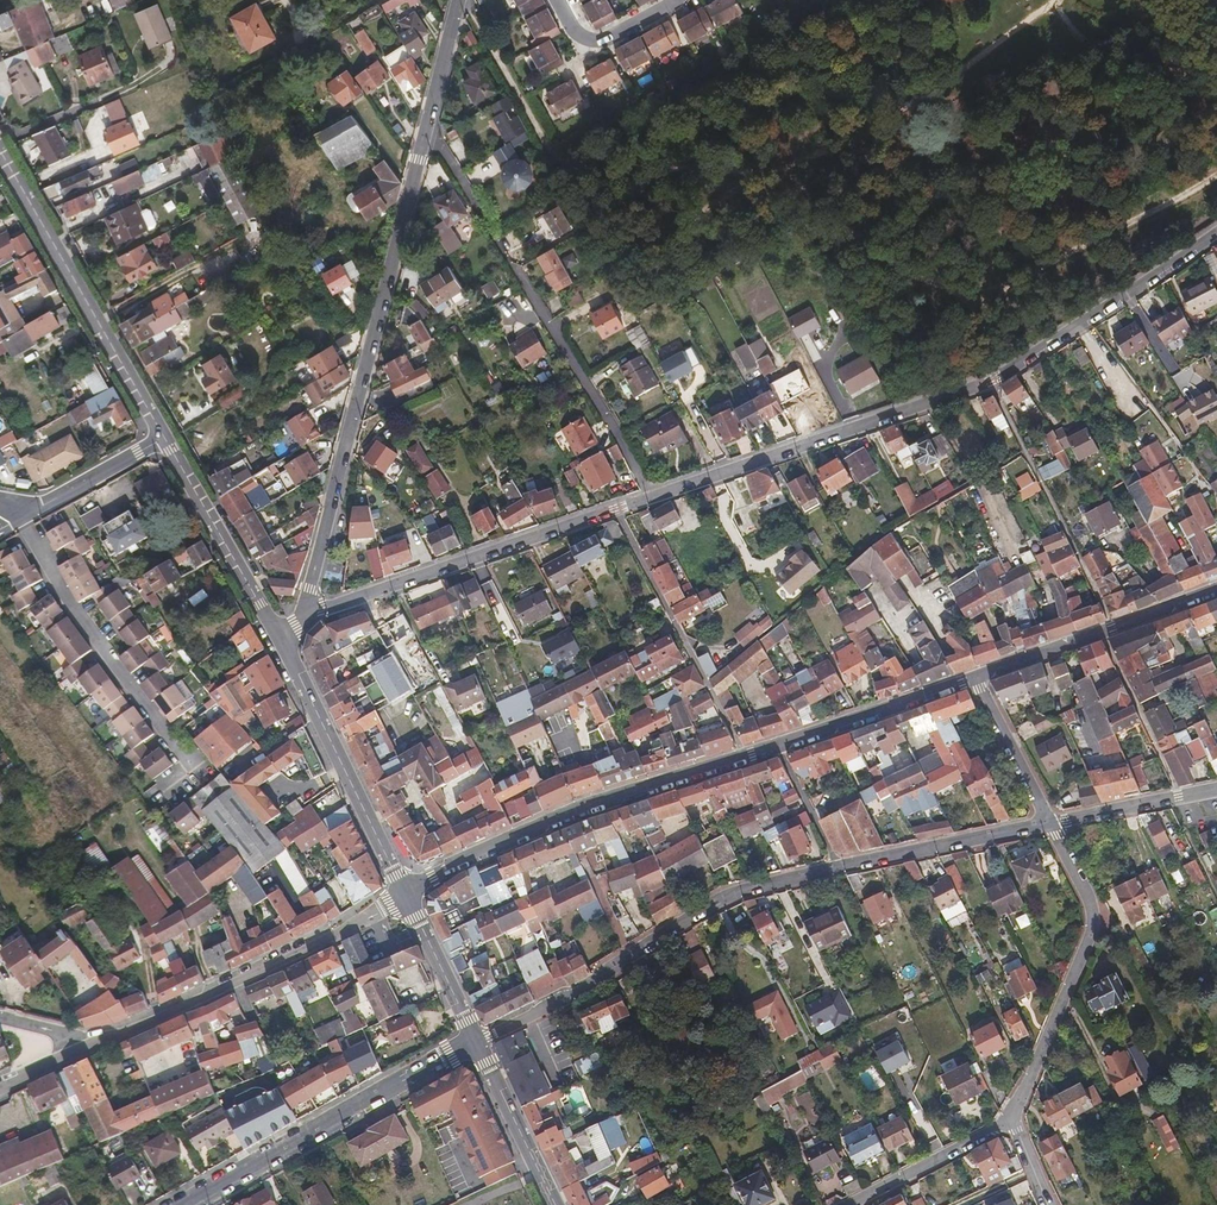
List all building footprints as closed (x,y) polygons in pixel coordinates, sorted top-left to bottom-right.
[(56,38),(40,0),(34,0),(0,15),(0,31),(16,25),(27,50),(28,50),(36,46),(51,40),(56,38)] [(115,11),(137,2),(137,0),(111,0),(115,11)] [(386,13),(408,1),(411,7),(420,2),(419,0),(390,0),(381,5),(386,13)] [(522,13),(543,1),(543,0),(515,0),(522,13)] [(607,0),(593,0),(582,6),(592,22),(596,30),(617,19),(607,0)] [(718,28),(744,14),(736,0),(720,0),(706,7),(718,28)] [(543,1),(522,13),(537,39),(557,28),(543,1)] [(257,4),(232,18),(251,52),(275,39),(257,4)] [(158,5),(136,14),(151,50),(173,40),(158,5)] [(678,23),(690,44),(714,30),(703,10),(678,23)] [(407,33),(401,37),(406,46),(413,56),(414,59),(423,54),(421,50),(426,46),(420,38),(428,33),(415,13),(401,23),(407,33)] [(110,14),(105,16),(109,25),(114,22),(110,14)] [(356,19),(360,26),(368,21),(364,15),(356,19)] [(668,22),(644,36),(656,58),(681,44),(668,22)] [(557,28),(537,39),(531,42),(535,49),(550,41),(561,34),(557,28)] [(368,57),(377,51),(362,29),(354,34),(368,57)] [(480,45),(472,30),(462,35),(470,50),(480,45)] [(51,40),(58,57),(68,52),(61,36),(56,38),(51,40)] [(653,59),(640,38),(615,51),(627,73),(653,59)] [(36,46),(44,64),(59,58),(58,57),(51,40),(36,46)] [(535,49),(529,53),(542,77),(556,69),(562,66),(550,41),(535,49)] [(36,46),(28,50),(36,68),(44,64),(36,46)] [(413,56),(406,46),(386,58),(407,91),(425,80),(411,57),(413,56)] [(114,75),(108,60),(102,47),(79,56),(91,85),(114,75)] [(115,57),(108,60),(114,75),(121,72),(115,57)] [(9,79),(14,88),(23,104),(44,92),(25,60),(10,69),(14,76),(9,79)] [(611,60),(585,74),(597,95),(622,81),(611,60)] [(377,62),(358,76),(370,92),(389,78),(377,62)] [(480,62),(468,69),(473,78),(465,82),(471,93),(469,94),(468,97),(472,103),(476,103),(496,92),(480,62)] [(327,87),(334,97),(338,93),(342,99),(346,104),(362,92),(347,71),(327,87)] [(572,81),(546,95),(558,116),(583,102),(572,81)] [(23,104),(14,88),(11,90),(21,106),(23,104)] [(338,93),(334,97),(338,103),(342,99),(338,93)] [(508,96),(491,105),(497,116),(493,118),(507,143),(527,132),(519,116),(511,120),(507,112),(514,108),(508,96)] [(114,128),(129,120),(120,99),(104,106),(114,128)] [(186,127),(195,123),(188,109),(180,114),(186,127)] [(229,131),(219,113),(211,117),(220,135),(229,131)] [(317,134),(337,168),(376,148),(352,115),(319,133),(317,134)] [(129,120),(114,128),(106,131),(116,154),(139,143),(129,120)] [(46,149),(43,151),(50,165),(71,155),(55,126),(38,134),(46,149)] [(456,130),(448,134),(451,142),(460,137),(456,130)] [(220,135),(190,148),(202,171),(209,168),(232,158),(240,154),(229,131),(220,135)] [(46,149),(38,134),(34,135),(43,151),(46,149)] [(525,134),(513,142),(516,148),(529,140),(525,134)] [(508,143),(493,152),(504,170),(503,175),(505,182),(511,188),(518,189),(525,187),(530,181),(532,174),(529,167),(524,162),(519,161),(508,143)] [(173,164),(170,157),(163,160),(167,167),(173,164)] [(263,213),(232,158),(209,168),(212,174),(226,202),(232,212),(239,225),(263,213)] [(119,166),(124,177),(140,170),(135,159),(119,166)] [(402,183),(386,160),(375,168),(385,180),(357,198),(369,218),(365,221),(369,228),(387,217),(389,213),(390,210),(388,206),(398,200),(402,183)] [(155,163),(140,170),(142,173),(147,171),(151,180),(160,176),(155,163)] [(66,194),(67,196),(94,183),(91,175),(100,171),(97,165),(45,189),(51,200),(66,194)] [(220,205),(225,203),(210,175),(212,174),(209,168),(202,171),(191,177),(195,185),(200,182),(210,202),(206,204),(209,211),(220,205)] [(142,173),(140,170),(124,177),(113,182),(117,193),(118,195),(151,180),(147,171),(142,173)] [(103,186),(92,191),(97,202),(117,193),(113,182),(103,186)] [(70,201),(64,203),(70,216),(98,204),(97,202),(92,191),(70,201)] [(454,191),(435,202),(446,219),(450,226),(460,219),(468,214),(454,191)] [(66,194),(51,200),(56,207),(64,203),(70,201),(67,196),(66,194)] [(137,202),(106,217),(113,232),(116,231),(122,243),(150,230),(142,213),(137,202)] [(225,203),(220,205),(223,211),(225,210),(227,215),(232,212),(226,202),(225,203)] [(545,215),(558,237),(571,229),(558,206),(545,215)] [(148,210),(142,213),(150,230),(156,227),(157,223),(150,211),(148,210)] [(472,239),(460,219),(450,226),(446,219),(433,227),(450,254),(472,239)] [(7,265),(19,258),(35,250),(26,234),(14,240),(9,231),(0,236),(0,265),(5,262),(7,265)] [(167,232),(153,239),(158,248),(168,243),(165,239),(169,237),(167,232)] [(151,259),(143,245),(119,257),(132,280),(156,268),(155,267),(160,264),(156,256),(151,259)] [(555,248),(538,257),(548,275),(547,276),(551,284),(556,280),(560,288),(573,280),(555,248)] [(17,278),(20,284),(48,271),(35,250),(19,258),(21,262),(16,265),(22,276),(17,278)] [(175,259),(180,270),(183,268),(195,262),(190,252),(175,259)] [(312,261),(318,272),(326,268),(320,257),(312,261)] [(195,262),(183,268),(187,276),(201,269),(196,261),(195,262)] [(341,265),(324,275),(335,293),(351,283),(341,265)] [(449,267),(422,285),(439,312),(449,305),(446,300),(463,289),(449,267)] [(5,291),(11,300),(39,287),(46,299),(59,291),(48,271),(20,284),(5,291)] [(1180,292),(1194,316),(1216,304),(1216,291),(1210,278),(1180,292)] [(494,280),(483,286),(490,298),(501,291),(494,280)] [(556,280),(551,284),(555,291),(560,288),(556,280)] [(609,298),(615,295),(611,287),(605,291),(609,298)] [(22,319),(11,300),(5,291),(0,293),(0,332),(22,319)] [(584,300),(580,292),(567,299),(572,307),(584,300)] [(187,302),(188,301),(185,295),(173,302),(168,293),(150,304),(152,307),(122,324),(128,335),(187,302)] [(615,295),(609,298),(612,303),(592,315),(604,337),(625,326),(636,349),(643,345),(615,295)] [(193,314),(187,302),(128,335),(135,347),(193,314)] [(9,351),(13,358),(40,342),(38,340),(75,319),(67,305),(27,328),(3,342),(0,344),(0,357),(9,351)] [(410,306),(405,305),(404,311),(400,310),(398,317),(402,318),(400,324),(410,326),(420,344),(432,337),(422,319),(410,306)] [(810,306),(788,317),(799,339),(821,327),(810,306)] [(1178,309),(1152,324),(1165,345),(1181,336),(1183,339),(1193,334),(1178,309)] [(34,313),(24,316),(26,325),(37,322),(34,313)] [(22,319),(0,332),(0,336),(3,342),(27,328),(22,319)] [(1132,325),(1145,345),(1149,343),(1137,322),(1132,325)] [(432,337),(420,344),(425,352),(438,344),(436,341),(458,329),(456,325),(432,337)] [(1145,345),(1132,325),(1113,337),(1127,357),(1145,345)] [(533,329),(524,335),(525,337),(518,342),(510,346),(522,368),(547,353),(533,329)] [(146,367),(179,347),(172,334),(139,353),(146,367)] [(202,334),(192,340),(194,345),(204,339),(202,334)] [(195,346),(194,345),(192,340),(179,347),(146,367),(152,377),(154,376),(153,375),(169,366),(168,364),(178,358),(177,356),(195,346)] [(750,347),(747,342),(735,348),(748,372),(760,366),(750,347)] [(755,344),(750,347),(760,366),(765,375),(776,369),(768,355),(764,357),(756,343),(755,344)] [(311,360),(321,378),(343,364),(333,347),(311,360)] [(1082,347),(1074,351),(1083,367),(1090,362),(1082,347)] [(683,350),(660,362),(671,382),(694,371),(683,350)] [(394,380),(414,371),(405,353),(385,364),(394,380)] [(222,355),(205,365),(212,376),(205,380),(212,392),(236,378),(222,355)] [(879,378),(866,355),(837,371),(850,394),(879,378)] [(644,356),(620,369),(625,378),(627,378),(631,385),(629,386),(636,397),(659,385),(644,356)] [(1207,361),(1216,380),(1216,365),(1212,358),(1207,361)] [(87,401),(88,403),(95,415),(122,400),(114,387),(110,389),(96,364),(82,372),(87,381),(83,383),(90,395),(94,393),(96,397),(87,401)] [(349,376),(343,364),(321,378),(305,388),(315,406),(331,397),(327,389),(349,376)] [(394,380),(391,382),(397,395),(430,378),(425,365),(414,371),(394,380)] [(799,368),(771,382),(782,404),(810,390),(799,368)] [(1016,406),(1027,398),(1030,396),(1017,377),(1002,386),(1016,406)] [(496,396),(497,396),(502,393),(499,387),(493,391),(496,396)] [(1213,387),(1186,400),(1193,414),(1198,424),(1216,416),(1216,394),(1213,387)] [(241,389),(218,402),(221,409),(245,395),(241,389)] [(755,401),(766,422),(784,412),(774,392),(755,401)] [(991,420),(999,416),(1003,414),(994,397),(988,393),(980,396),(991,420)] [(1182,394),(1165,404),(1170,412),(1176,408),(1187,402),(1186,400),(1182,394)] [(88,403),(87,401),(83,395),(70,402),(74,410),(88,403)] [(497,396),(496,396),(486,401),(489,407),(500,402),(497,396)] [(95,415),(87,419),(94,431),(95,430),(100,438),(110,432),(107,427),(104,421),(114,416),(118,422),(121,428),(133,420),(122,400),(95,415)] [(766,422),(755,401),(737,412),(748,432),(766,422)] [(1193,414),(1187,402),(1176,408),(1182,420),(1193,414)] [(88,403),(74,410),(72,411),(79,424),(87,419),(95,415),(88,403)] [(282,403),(274,408),(280,417),(288,412),(282,403)] [(578,411),(558,423),(573,449),(593,437),(578,411)] [(733,411),(714,420),(724,443),(744,433),(733,411)] [(302,449),(320,437),(305,412),(287,423),(302,449)] [(655,452),(667,445),(676,441),(679,447),(689,442),(674,413),(644,430),(655,452)] [(1009,426),(1003,414),(999,416),(1005,428),(1009,426)] [(104,421),(107,427),(118,422),(114,416),(104,421)] [(1067,434),(1072,443),(1079,459),(1102,448),(1091,423),(1067,434)] [(894,451),(908,444),(898,424),(882,430),(894,451)] [(81,425),(77,427),(81,434),(85,432),(81,425)] [(1063,426),(1054,431),(1062,448),(1072,443),(1067,434),(1063,426)] [(35,431),(25,437),(28,443),(39,437),(35,431)] [(1054,431),(1046,436),(1058,459),(1065,470),(1072,467),(1065,453),(1062,448),(1054,431)] [(2,449),(13,443),(18,441),(13,432),(0,439),(0,445),(2,449)] [(931,438),(940,457),(953,449),(942,432),(931,438)] [(1114,432),(1103,437),(1106,445),(1117,439),(1114,432)] [(21,458),(35,483),(83,456),(72,437),(33,458),(30,454),(21,458)] [(918,440),(909,445),(916,458),(918,463),(923,471),(932,466),(930,462),(940,457),(931,438),(920,444),(918,440)] [(676,441),(667,445),(671,451),(679,447),(676,441)] [(1140,451),(1144,459),(1165,497),(1183,487),(1158,441),(1140,451)] [(379,442),(366,460),(385,474),(397,455),(379,442)] [(419,443),(407,451),(422,475),(434,467),(419,443)] [(618,445),(609,449),(617,463),(625,459),(618,445)] [(863,449),(848,459),(861,482),(877,473),(863,449)] [(617,480),(603,453),(591,459),(605,486),(617,480)] [(288,469),(297,484),(299,487),(314,478),(320,474),(308,455),(288,468),(288,469)] [(1004,466),(1008,473),(1019,467),(1017,457),(1004,466)] [(918,463),(916,458),(908,462),(910,467),(918,463)] [(594,492),(605,486),(591,459),(576,467),(577,470),(581,468),(594,492)] [(1042,467),(1038,469),(1044,480),(1053,476),(1065,470),(1058,459),(1053,461),(1055,464),(1043,469),(1042,467)] [(1124,482),(1127,487),(1152,473),(1144,459),(1133,464),(1130,459),(1116,467),(1124,482)] [(221,498),(254,478),(243,460),(210,479),(221,498)] [(810,478),(826,507),(835,502),(833,497),(839,493),(837,490),(853,480),(840,460),(810,478)] [(768,468),(746,476),(754,501),(758,503),(766,499),(765,498),(782,492),(782,491),(771,474),(768,468)] [(295,486),(297,484),(288,469),(286,471),(295,486)] [(438,469),(427,477),(441,498),(452,491),(438,469)] [(580,483),(573,469),(571,470),(565,473),(572,487),(580,483)] [(771,474),(782,491),(788,487),(779,469),(771,474)] [(1016,476),(1022,489),(1033,483),(1026,470),(1016,476)] [(137,486),(149,508),(162,500),(168,512),(181,504),(162,471),(137,486)] [(320,474),(314,478),(325,487),(328,476),(324,472),(320,474)] [(992,473),(986,477),(989,483),(995,479),(992,473)] [(1173,511),(1172,509),(1169,504),(1165,497),(1152,473),(1127,487),(1140,510),(1184,590),(1207,581),(1198,565),(1190,569),(1162,517),(1173,511)] [(1056,484),(1053,476),(1044,480),(1048,488),(1056,484)] [(805,477),(791,485),(806,512),(820,504),(805,477)] [(935,483),(943,497),(954,489),(947,477),(935,483)] [(255,512),(270,503),(259,484),(254,478),(221,498),(220,499),(235,523),(255,512)] [(1208,483),(1215,492),(1216,491),(1216,478),(1208,483)] [(533,514),(513,480),(503,487),(515,506),(502,515),(510,528),(533,514)] [(1017,492),(1022,501),(1042,490),(1037,480),(1033,483),(1022,489),(1017,492)] [(281,481),(278,483),(272,486),(279,498),(288,492),(281,481)] [(905,506),(917,499),(907,482),(896,488),(905,506)] [(718,497),(713,487),(702,491),(709,502),(718,497)] [(987,494),(998,535),(1016,531),(1005,489),(987,494)] [(917,499),(905,506),(910,516),(938,500),(933,490),(917,499)] [(527,496),(539,517),(559,510),(553,491),(539,495),(537,492),(527,496)] [(709,502),(702,491),(693,495),(702,512),(711,507),(709,502)] [(372,494),(368,495),(370,508),(375,529),(380,528),(372,494)] [(1169,504),(1172,509),(1188,501),(1186,496),(1169,504)] [(303,505),(307,512),(320,504),(316,497),(303,505)] [(1180,523),(1179,523),(1192,548),(1191,549),(1198,565),(1207,581),(1216,578),(1216,557),(1203,531),(1216,524),(1203,498),(1190,505),(1189,506),(1193,515),(1180,523)] [(671,501),(651,512),(660,529),(661,531),(681,520),(671,501)] [(940,503),(930,509),(935,518),(945,513),(942,508),(940,503)] [(1109,503),(1086,515),(1096,536),(1121,523),(1109,503)] [(307,512),(294,521),(297,526),(306,521),(310,528),(315,526),(320,504),(307,512)] [(442,510),(439,511),(444,519),(453,514),(449,506),(442,510)] [(105,520),(98,508),(83,516),(90,529),(105,520)] [(353,509),(350,538),(377,537),(375,529),(370,508),(353,509)] [(501,527),(491,509),(474,518),(480,530),(485,528),(488,533),(501,527)] [(1164,577),(1155,582),(1163,599),(1184,590),(1140,510),(1130,515),(1136,526),(1130,529),(1136,541),(1139,546),(1145,542),(1164,577)] [(131,511),(121,517),(114,520),(105,526),(110,535),(108,536),(109,539),(105,541),(112,555),(117,552),(119,555),(131,548),(137,544),(149,537),(139,519),(136,521),(131,511)] [(249,547),(269,536),(255,512),(235,523),(249,547)] [(660,529),(651,512),(642,517),(651,534),(660,529)] [(433,514),(423,519),(430,535),(428,536),(438,557),(450,552),(440,530),(433,514)] [(572,550),(582,568),(606,555),(603,548),(625,536),(618,522),(613,521),(603,525),(605,531),(571,548),(572,550)] [(68,523),(49,534),(58,550),(65,546),(69,553),(88,542),(84,536),(78,539),(68,523)] [(440,530),(450,552),(462,546),(452,525),(440,530)] [(310,528),(294,538),(299,548),(311,541),(315,526),(310,528)] [(808,534),(816,548),(822,544),(814,530),(808,534)] [(279,536),(276,531),(269,536),(249,547),(257,560),(262,557),(262,558),(277,550),(276,548),(271,541),(279,536)] [(1063,532),(1041,541),(1047,552),(1060,581),(1066,578),(1065,575),(1080,566),(1063,532)] [(889,570),(897,581),(907,574),(915,568),(891,533),(874,546),(889,570)] [(387,540),(378,543),(385,577),(393,574),(391,568),(413,560),(407,542),(389,548),(387,540)] [(70,585),(92,572),(81,555),(91,549),(88,542),(69,553),(73,559),(60,567),(70,585)] [(203,542),(187,551),(197,569),(213,560),(203,542)] [(654,543),(642,549),(653,571),(665,565),(654,543)] [(288,571),(284,564),(282,561),(289,557),(283,545),(276,548),(277,550),(262,558),(270,571),(288,571)] [(864,592),(865,592),(879,578),(889,570),(874,546),(847,569),(850,572),(854,579),(864,592)] [(8,548),(0,552),(0,561),(2,560),(12,577),(32,566),(22,549),(12,554),(8,548)] [(1114,572),(1101,549),(1100,548),(1083,558),(1082,559),(1096,581),(1113,572),(1114,572)] [(1101,549),(1114,572),(1127,563),(1118,552),(1101,549)] [(302,572),(309,550),(291,555),(292,558),(288,565),(284,564),(288,571),(289,571),(302,572)] [(582,568),(572,550),(544,566),(560,597),(571,592),(568,585),(582,578),(584,583),(588,581),(582,568)] [(790,566),(776,578),(790,596),(819,571),(802,551),(790,560),(792,563),(789,565),(790,566)] [(1037,587),(1027,566),(1036,561),(1035,558),(1031,552),(1021,557),(1024,564),(1012,570),(1008,562),(1003,565),(1007,573),(1005,574),(998,578),(1007,597),(1011,596),(1026,648),(1049,640),(1044,624),(1038,609),(1035,610),(1033,607),(1028,609),(1025,593),(1032,590),(1037,587)] [(1060,618),(1044,624),(1049,640),(1077,630),(1072,618),(1068,598),(1067,592),(1064,588),(1060,581),(1047,552),(1037,557),(1056,598),(1060,618)] [(687,600),(680,588),(673,575),(683,569),(677,558),(665,565),(653,571),(672,608),(687,600)] [(138,580),(148,597),(182,577),(172,559),(138,580)] [(999,561),(985,568),(990,579),(983,583),(992,604),(995,602),(1007,597),(998,578),(1005,574),(999,561)] [(32,566),(12,577),(20,591),(11,596),(15,603),(33,592),(29,585),(42,578),(34,564),(32,566)] [(924,582),(915,568),(907,574),(915,588),(924,582)] [(985,568),(977,572),(983,583),(990,579),(985,568)] [(992,604),(983,583),(977,572),(975,569),(948,586),(951,592),(967,618),(992,604)] [(1128,582),(1132,592),(1138,608),(1158,601),(1146,588),(1149,586),(1133,569),(1125,574),(1128,582)] [(889,570),(879,578),(902,620),(917,611),(897,581),(889,570)] [(269,581),(277,595),(294,596),(302,572),(289,571),(286,581),(271,579),(269,581)] [(101,589),(92,572),(70,585),(80,602),(92,595),(98,604),(115,592),(110,585),(101,589)] [(854,579),(850,572),(843,577),(848,583),(854,579)] [(1099,588),(1117,579),(1113,572),(1096,581),(1099,588)] [(1138,608),(1132,592),(1126,594),(1122,586),(1117,579),(1099,588),(1107,608),(1108,608),(1112,618),(1138,608)] [(442,580),(425,585),(428,595),(446,589),(442,580)] [(457,614),(460,620),(465,618),(463,612),(487,601),(480,587),(476,580),(447,593),(448,594),(457,614)] [(487,601),(488,604),(500,598),(492,581),(480,587),(487,601)] [(698,594),(690,582),(680,588),(687,600),(698,594)] [(1155,582),(1149,586),(1146,588),(1158,601),(1163,599),(1155,582)] [(203,584),(187,602),(197,610),(212,592),(203,584)] [(716,584),(698,594),(705,608),(709,605),(713,612),(728,604),(716,584)] [(517,595),(521,602),(537,593),(534,586),(517,595)] [(824,587),(817,593),(828,614),(835,610),(824,587)] [(601,605),(593,589),(584,594),(593,610),(601,605)] [(98,604),(111,621),(117,628),(133,615),(127,608),(130,606),(118,590),(115,592),(98,604)] [(1035,610),(1038,609),(1032,590),(1025,593),(1028,609),(1033,607),(1035,610)] [(537,593),(521,602),(516,604),(526,624),(552,611),(542,591),(537,593)] [(33,592),(15,603),(18,608),(37,598),(33,592)] [(859,608),(852,612),(840,618),(843,623),(852,640),(853,640),(855,643),(857,648),(871,640),(865,629),(881,620),(873,604),(865,592),(864,592),(852,599),(859,608)] [(49,594),(39,602),(30,609),(43,625),(59,613),(62,611),(49,594)] [(450,617),(457,614),(448,594),(412,611),(421,630),(442,620),(450,617)] [(672,608),(680,623),(706,609),(705,608),(698,594),(687,600),(672,608)] [(1079,596),(1068,598),(1072,618),(1077,630),(1102,621),(1095,605),(1084,609),(1079,596)] [(662,607),(658,599),(646,604),(650,613),(662,607)] [(1213,624),(1216,622),(1216,600),(1204,605),(1213,624)] [(1098,603),(1095,605),(1102,621),(1107,620),(1098,603)] [(1213,624),(1204,605),(1189,610),(1198,631),(1213,624)] [(849,607),(838,614),(840,618),(852,612),(849,607)] [(835,610),(828,614),(836,627),(843,623),(840,618),(838,614),(835,610)] [(1187,630),(1189,635),(1192,642),(1202,637),(1198,631),(1189,610),(1161,621),(1169,637),(1187,630)] [(228,620),(238,634),(250,624),(242,611),(228,620)] [(59,613),(43,625),(48,632),(60,648),(79,633),(67,617),(64,619),(59,613)] [(352,645),(378,631),(377,630),(367,613),(328,626),(323,620),(309,634),(304,651),(311,668),(328,658),(341,651),(352,645)] [(117,628),(121,634),(133,649),(138,644),(151,635),(140,619),(137,621),(133,615),(117,628)] [(405,615),(377,630),(378,631),(392,657),(407,681),(432,666),(405,615)] [(750,622),(734,634),(745,648),(774,625),(769,615),(759,624),(757,622),(753,625),(750,622)] [(1169,637),(1161,621),(1153,623),(1167,651),(1174,648),(1172,643),(1169,637)] [(777,643),(788,634),(782,622),(770,632),(777,643)] [(909,631),(919,649),(936,639),(924,622),(909,631)] [(1167,651),(1153,623),(1109,639),(1128,678),(1171,659),(1167,651)] [(245,666),(247,670),(268,656),(250,624),(238,634),(233,638),(249,664),(245,666)] [(1003,640),(994,643),(1000,657),(1018,651),(1017,647),(1014,646),(1007,624),(998,627),(1003,640)] [(1203,641),(1209,638),(1207,632),(1215,628),(1213,624),(1198,631),(1202,637),(1203,641)] [(582,651),(569,627),(560,632),(555,638),(543,644),(549,658),(551,658),(554,664),(582,651)] [(957,654),(946,658),(954,674),(976,666),(971,649),(969,644),(952,627),(946,630),(957,654)] [(1169,637),(1172,643),(1181,639),(1189,635),(1187,630),(1169,637)] [(777,643),(770,632),(759,641),(766,652),(777,643)] [(79,633),(60,648),(72,664),(63,671),(68,677),(84,665),(79,658),(91,649),(79,633)] [(647,649),(654,663),(679,651),(672,636),(647,649)] [(1203,641),(1202,637),(1192,642),(1196,650),(1200,660),(1210,656),(1203,641)] [(954,674),(946,658),(936,639),(919,649),(925,660),(912,667),(921,685),(954,674)] [(885,663),(876,648),(871,640),(857,648),(861,654),(862,654),(871,671),(872,672),(885,664),(885,663)] [(737,681),(739,684),(758,668),(769,658),(766,652),(759,641),(729,666),(735,673),(733,674),(737,681)] [(993,641),(971,649),(976,666),(1000,657),(994,643),(993,641)] [(1091,645),(1101,670),(1114,666),(1102,641),(1091,645)] [(857,648),(855,643),(834,655),(849,683),(871,671),(862,654),(861,654),(857,648)] [(149,671),(165,659),(160,652),(150,660),(138,644),(133,649),(121,658),(132,673),(144,664),(149,671)] [(352,645),(341,651),(344,657),(356,651),(352,645)] [(1091,645),(1077,650),(1087,677),(1090,675),(1101,670),(1091,645)] [(1178,656),(1174,648),(1167,651),(1171,659),(1178,656)] [(608,655),(611,661),(620,656),(617,651),(608,655)] [(638,672),(643,682),(684,661),(679,651),(654,663),(644,669),(638,672)] [(595,694),(608,719),(616,715),(603,690),(638,672),(630,658),(627,653),(620,656),(611,661),(597,667),(592,670),(602,690),(595,694)] [(709,678),(717,671),(709,653),(699,659),(709,678)] [(638,672),(644,669),(637,654),(630,658),(638,672)] [(257,701),(264,697),(285,685),(277,671),(268,656),(247,670),(240,675),(257,701)] [(591,670),(592,670),(597,667),(592,656),(586,659),(591,670)] [(1056,679),(1069,673),(1063,656),(1049,661),(1056,679)] [(1192,663),(1182,667),(1188,680),(1196,677),(1208,673),(1216,670),(1216,669),(1210,656),(1200,660),(1192,663)] [(371,669),(388,700),(390,703),(412,691),(407,681),(392,657),(371,669)] [(895,657),(885,663),(885,664),(901,692),(914,688),(904,671),(895,657)] [(341,686),(328,658),(311,668),(324,697),(326,696),(334,692),(333,691),(341,686)] [(779,713),(755,720),(764,737),(803,725),(785,696),(789,694),(784,683),(769,658),(758,668),(766,679),(771,687),(766,690),(779,713)] [(155,700),(171,688),(159,672),(169,664),(165,659),(149,671),(153,677),(142,686),(154,701),(155,700)] [(813,668),(818,677),(823,686),(824,685),(830,695),(844,686),(830,660),(813,668)] [(84,665),(68,677),(72,683),(78,679),(91,695),(92,694),(111,680),(98,664),(89,670),(84,665)] [(240,675),(247,670),(245,666),(243,664),(225,675),(230,681),(240,675)] [(871,672),(872,679),(878,677),(877,674),(882,672),(885,679),(875,683),(879,699),(901,692),(885,664),(872,672),(871,672)] [(1028,693),(1030,698),(1051,691),(1042,664),(1020,672),(1028,693)] [(412,691),(416,698),(442,683),(432,666),(407,681),(412,691)] [(677,689),(653,701),(658,713),(666,709),(670,707),(683,700),(683,699),(688,696),(704,687),(694,666),(671,678),(677,689)] [(718,697),(728,688),(737,681),(733,674),(735,673),(729,666),(710,681),(718,697)] [(921,685),(912,667),(904,671),(914,688),(921,685)] [(1178,685),(1188,680),(1182,667),(1152,680),(1155,684),(1165,679),(1166,681),(1164,681),(1167,688),(1178,685)] [(766,679),(758,668),(739,684),(744,697),(766,679)] [(365,690),(375,707),(388,700),(371,669),(358,677),(365,690)] [(533,699),(567,682),(578,676),(575,669),(543,684),(542,683),(529,689),(533,699)] [(807,669),(796,675),(803,689),(815,711),(816,710),(819,718),(827,715),(826,708),(833,707),(830,695),(824,685),(823,686),(818,677),(813,680),(807,669)] [(568,708),(572,720),(580,718),(577,703),(585,699),(599,726),(609,722),(608,719),(595,694),(602,690),(592,670),(591,670),(578,676),(567,682),(576,703),(568,708)] [(1215,688),(1216,687),(1216,672),(1216,670),(1208,673),(1215,688)] [(991,682),(1005,709),(1010,707),(1008,702),(1028,693),(1020,672),(991,682)] [(1074,683),(1069,673),(1056,679),(1060,690),(1071,685),(1074,683)] [(1208,673),(1196,677),(1206,699),(1216,695),(1216,692),(1215,688),(1208,673)] [(257,707),(260,706),(257,701),(240,675),(230,681),(211,693),(218,702),(229,713),(235,719),(252,710),(257,707)] [(796,675),(784,683),(789,694),(785,696),(803,725),(820,720),(819,718),(816,710),(815,711),(803,689),(796,675)] [(1100,741),(1100,740),(1116,734),(1108,717),(1097,692),(1090,675),(1087,677),(1075,683),(1100,741)] [(455,683),(444,687),(458,712),(488,699),(478,676),(456,685),(455,683)] [(352,697),(365,690),(358,677),(341,686),(333,691),(334,692),(326,696),(329,703),(331,709),(352,697)] [(1188,680),(1178,685),(1183,696),(1192,693),(1198,708),(1199,707),(1208,703),(1206,699),(1196,677),(1188,680)] [(1120,678),(1097,692),(1108,717),(1133,705),(1120,678)] [(111,680),(92,694),(105,710),(106,709),(111,715),(128,702),(123,697),(111,680)] [(547,734),(552,743),(559,740),(553,726),(560,722),(557,713),(568,708),(576,703),(567,682),(533,699),(547,734)] [(178,719),(186,713),(189,711),(184,705),(187,702),(174,685),(171,688),(155,700),(165,713),(168,717),(173,723),(178,719)] [(728,688),(718,697),(726,710),(732,708),(727,698),(732,693),(728,688)] [(503,718),(516,747),(547,734),(533,699),(529,689),(497,703),(503,718)] [(962,714),(976,708),(968,691),(926,706),(963,778),(967,786),(988,775),(979,757),(971,761),(964,747),(971,743),(967,734),(959,738),(952,724),(949,718),(962,714)] [(685,704),(694,724),(699,722),(696,716),(714,705),(707,692),(690,701),(685,704)] [(260,706),(257,707),(268,728),(291,715),(279,694),(267,702),(260,706)] [(633,715),(637,723),(658,713),(653,701),(650,695),(644,699),(648,707),(633,715)] [(257,701),(260,706),(267,702),(264,697),(257,701)] [(358,709),(352,697),(331,709),(343,730),(366,717),(361,708),(358,709)] [(672,719),(676,730),(684,728),(694,725),(694,724),(685,704),(683,700),(670,707),(675,718),(672,719)] [(128,702),(111,715),(116,721),(114,723),(124,736),(144,720),(135,707),(132,709),(128,702)] [(1159,742),(1188,728),(1184,719),(1174,724),(1163,704),(1145,712),(1159,742)] [(1108,717),(1116,734),(1141,722),(1133,705),(1108,717)] [(738,706),(732,708),(726,710),(744,744),(764,737),(755,720),(754,716),(744,720),(738,706)] [(927,780),(933,793),(963,778),(926,706),(893,717),(898,727),(899,727),(902,734),(913,730),(916,738),(929,733),(938,752),(917,761),(917,762),(927,780)] [(625,730),(632,742),(670,723),(666,709),(658,713),(637,723),(625,730)] [(256,717),(252,710),(235,719),(241,726),(256,717)] [(350,746),(367,738),(365,732),(377,725),(382,722),(377,711),(366,717),(343,730),(350,746)] [(1051,719),(1036,712),(1045,729),(1057,721),(1051,719)] [(229,713),(195,740),(217,767),(253,738),(241,726),(235,719),(229,713)] [(963,717),(962,714),(949,718),(952,724),(960,721),(963,717)] [(285,726),(292,736),(305,726),(307,725),(301,715),(285,726)] [(890,739),(893,746),(906,741),(902,734),(899,727),(898,727),(893,717),(882,722),(890,739)] [(144,720),(124,736),(134,749),(143,743),(154,734),(149,726),(144,720)] [(1205,720),(1195,725),(1197,730),(1200,737),(1202,740),(1205,739),(1214,759),(1216,758),(1216,745),(1205,720)] [(382,722),(377,725),(382,733),(387,731),(382,722)] [(598,729),(605,741),(616,735),(609,722),(599,726),(598,729)] [(872,744),(876,753),(882,750),(880,743),(890,739),(882,722),(864,728),(871,742),(872,744)] [(1059,723),(1046,729),(1049,736),(1062,727),(1059,723)] [(489,724),(481,728),(484,733),(492,729),(489,724)] [(678,747),(673,731),(661,736),(667,753),(665,753),(669,766),(707,755),(699,736),(694,725),(684,728),(688,742),(680,744),(681,746),(678,747)] [(1181,737),(1197,730),(1195,725),(1188,728),(1159,742),(1165,754),(1185,744),(1181,737)] [(293,742),(270,758),(280,771),(281,771),(304,755),(315,777),(327,772),(305,726),(292,736),(290,737),(293,742)] [(726,727),(699,736),(707,755),(735,746),(726,727)] [(851,733),(858,747),(871,742),(864,728),(851,733)] [(480,734),(478,729),(469,733),(472,739),(480,734)] [(387,731),(382,733),(391,752),(396,750),(387,731)] [(841,757),(848,773),(867,764),(866,762),(858,747),(851,733),(832,739),(841,757)] [(1061,734),(1036,747),(1048,770),(1073,757),(1061,734)] [(1122,748),(1116,734),(1100,740),(1106,754),(1122,748)] [(421,779),(417,781),(426,797),(431,794),(442,787),(447,784),(435,766),(450,757),(439,736),(407,753),(419,775),(421,779)] [(650,755),(640,758),(647,772),(669,766),(665,753),(667,753),(661,736),(657,737),(657,740),(651,742),(653,749),(649,751),(650,755)] [(1181,786),(1192,784),(1187,768),(1195,764),(1195,763),(1209,756),(1202,740),(1200,737),(1185,744),(1165,754),(1181,786)] [(378,759),(369,740),(367,738),(350,746),(361,768),(378,759)] [(830,792),(838,788),(827,761),(841,757),(832,739),(808,748),(818,770),(830,791),(830,792)] [(893,746),(890,739),(880,743),(882,750),(893,746)] [(1202,740),(1209,756),(1216,774),(1216,773),(1216,758),(1214,759),(1205,739),(1202,740)] [(143,743),(134,749),(126,755),(130,761),(147,749),(143,743)] [(600,762),(594,764),(605,786),(627,779),(621,765),(618,765),(612,753),(607,744),(595,749),(600,762)] [(896,751),(893,746),(882,750),(876,753),(878,756),(882,763),(877,765),(884,779),(889,776),(885,768),(890,766),(892,761),(889,754),(896,751)] [(477,747),(464,754),(472,769),(485,762),(477,747)] [(147,749),(130,761),(135,768),(141,763),(153,779),(173,763),(161,748),(152,755),(147,749)] [(574,797),(564,774),(555,752),(544,757),(553,779),(547,781),(541,778),(530,752),(524,748),(518,751),(527,772),(533,785),(535,789),(544,810),(574,797)] [(623,748),(612,753),(618,765),(621,765),(627,779),(637,775),(626,754),(623,748)] [(803,777),(809,774),(818,770),(808,748),(788,755),(796,772),(803,777)] [(637,751),(626,754),(637,775),(647,772),(640,758),(637,751)] [(409,778),(410,780),(415,777),(419,775),(407,753),(399,758),(406,770),(409,778)] [(435,766),(447,784),(451,782),(472,769),(464,754),(453,761),(450,757),(435,766)] [(270,758),(269,757),(257,766),(268,780),(280,771),(270,758)] [(382,767),(378,759),(361,768),(365,776),(366,779),(370,788),(406,770),(399,758),(391,762),(382,767)] [(785,782),(790,780),(779,758),(768,761),(775,777),(784,797),(788,795),(791,803),(800,799),(794,788),(789,790),(785,782)] [(874,758),(866,762),(867,764),(870,769),(877,765),(874,758)] [(753,807),(766,801),(758,783),(775,777),(768,761),(743,769),(746,777),(745,777),(747,786),(748,794),(751,802),(753,807)] [(472,769),(451,782),(460,796),(493,778),(494,778),(485,762),(472,769)] [(917,762),(889,776),(884,779),(892,795),(927,780),(917,762)] [(582,768),(564,774),(574,797),(605,786),(594,764),(582,768)] [(1130,767),(1139,786),(1147,782),(1140,764),(1130,767)] [(884,779),(877,765),(870,769),(876,783),(884,779)] [(1129,765),(1088,773),(1090,779),(1101,802),(1142,793),(1139,786),(1130,767),(1129,765)] [(725,808),(727,811),(751,802),(748,794),(747,786),(745,777),(746,777),(743,769),(704,782),(709,798),(717,795),(723,806),(724,806),(725,808)] [(404,809),(399,800),(395,791),(398,790),(406,786),(404,782),(409,778),(406,770),(370,788),(386,821),(388,819),(404,809)] [(816,789),(807,794),(810,800),(819,796),(830,791),(818,770),(809,774),(816,789)] [(527,772),(497,787),(493,789),(500,802),(533,785),(527,772)] [(267,825),(280,816),(246,773),(232,784),(267,825)] [(294,859),(289,851),(267,825),(232,784),(223,774),(192,797),(203,812),(204,811),(232,846),(248,866),(254,874),(276,858),(293,886),(301,898),(313,890),(311,887),(294,859)] [(967,786),(974,799),(985,794),(999,823),(1011,820),(988,775),(967,786)] [(463,848),(511,825),(508,818),(502,806),(500,802),(493,789),(497,787),(493,778),(460,796),(464,801),(457,805),(463,814),(483,804),(486,811),(453,828),(463,848)] [(873,785),(879,798),(889,814),(900,807),(892,795),(884,779),(876,783),(873,785)] [(1101,802),(1090,779),(1078,781),(1083,806),(1101,802)] [(900,808),(911,803),(933,793),(927,780),(892,795),(900,807),(900,808)] [(677,791),(685,808),(706,801),(710,803),(716,814),(725,808),(724,806),(723,806),(717,795),(709,798),(704,782),(677,791)] [(858,793),(864,805),(879,798),(873,785),(858,793)] [(431,794),(440,807),(447,804),(442,787),(431,794)] [(885,846),(864,805),(858,793),(855,787),(833,797),(862,851),(885,846)] [(544,810),(535,789),(528,792),(529,794),(502,806),(508,818),(519,813),(522,820),(544,810)] [(659,820),(660,820),(678,814),(685,830),(693,826),(685,808),(677,791),(649,800),(659,820)] [(830,791),(819,796),(822,803),(833,797),(830,792),(830,791)] [(463,848),(453,828),(449,821),(440,807),(431,794),(426,797),(423,799),(430,810),(441,829),(434,833),(431,835),(419,817),(415,819),(413,821),(406,808),(404,809),(388,819),(417,862),(421,863),(425,864),(447,855),(463,848)] [(192,797),(169,815),(184,835),(200,823),(197,818),(203,812),(192,797)] [(833,797),(822,803),(813,807),(836,850),(862,851),(833,797)] [(294,816),(304,809),(297,800),(287,807),(289,810),(294,816)] [(635,816),(641,828),(654,823),(659,820),(649,800),(630,806),(634,816),(635,816)] [(761,824),(773,818),(771,813),(766,801),(753,807),(754,809),(761,824)] [(911,803),(900,808),(918,840),(931,837),(924,825),(911,803)] [(324,821),(323,820),(312,804),(304,809),(294,816),(297,820),(283,830),(292,842),(296,840),(324,821)] [(323,820),(324,821),(332,833),(353,820),(346,806),(323,820)] [(609,813),(618,832),(628,828),(630,833),(635,830),(639,837),(644,835),(641,828),(635,816),(634,816),(630,806),(609,813)] [(725,808),(716,814),(714,815),(717,822),(729,816),(727,811),(725,808)] [(761,824),(754,809),(736,817),(745,837),(764,829),(761,824)] [(780,809),(771,813),(773,818),(782,814),(780,809)] [(787,821),(801,855),(811,850),(802,829),(812,823),(806,811),(787,821)] [(101,815),(105,822),(109,819),(105,813),(101,815)] [(598,844),(605,863),(610,861),(606,849),(610,847),(613,847),(622,868),(608,872),(615,894),(616,893),(632,887),(637,899),(638,899),(644,896),(635,876),(637,875),(633,864),(618,832),(609,813),(590,819),(598,844)] [(168,847),(175,842),(155,814),(140,824),(162,852),(168,847)] [(1139,815),(1161,860),(1176,852),(1160,822),(1153,826),(1147,814),(1139,815)] [(99,826),(105,822),(101,815),(95,820),(99,826)] [(570,842),(576,854),(598,844),(590,819),(544,838),(549,850),(570,842)] [(369,851),(353,820),(332,833),(355,866),(374,892),(384,886),(369,851)] [(948,820),(924,825),(931,837),(954,832),(948,820)] [(322,850),(338,876),(355,866),(332,833),(324,821),(296,840),(304,853),(321,842),(325,848),(322,850)] [(787,821),(776,826),(781,836),(791,859),(801,855),(787,821)] [(781,836),(776,826),(767,830),(772,841),(781,836)] [(661,829),(659,830),(645,837),(650,846),(670,886),(685,877),(710,862),(703,846),(698,836),(697,834),(691,837),(688,832),(668,842),(661,829)] [(1201,836),(1208,850),(1216,846),(1215,843),(1210,832),(1201,836)] [(724,834),(703,846),(710,862),(714,871),(738,859),(724,834)] [(514,851),(523,873),(568,855),(574,869),(576,868),(578,874),(584,871),(576,854),(570,842),(549,850),(544,838),(514,851)] [(164,870),(189,906),(211,892),(211,891),(197,872),(175,842),(168,847),(179,862),(174,866),(172,864),(164,870)] [(98,879),(113,868),(96,843),(81,854),(98,879)] [(197,872),(211,891),(224,881),(224,880),(221,877),(232,868),(235,872),(234,873),(255,906),(263,901),(269,897),(254,874),(248,866),(232,846),(197,872)] [(644,860),(633,864),(637,875),(635,876),(644,896),(658,924),(682,910),(670,886),(650,846),(646,847),(648,852),(642,854),(644,860)] [(527,887),(523,873),(514,851),(498,858),(501,863),(503,868),(500,870),(507,885),(514,882),(516,886),(518,890),(527,887)] [(172,916),(180,911),(139,853),(132,859),(172,916)] [(1035,854),(1014,863),(1024,884),(1045,874),(1035,854)] [(130,857),(113,868),(152,924),(153,926),(172,916),(132,859),(130,857)] [(1207,880),(1197,861),(1184,867),(1194,886),(1207,880)] [(915,882),(924,878),(921,872),(915,862),(905,863),(915,882)] [(515,901),(509,889),(507,885),(500,870),(503,868),(501,863),(479,872),(493,903),(496,911),(515,901)] [(949,877),(953,884),(961,879),(953,864),(944,868),(948,874),(949,877)] [(355,866),(338,876),(355,905),(374,892),(355,866)] [(477,896),(482,906),(493,903),(479,872),(477,867),(467,871),(477,896)] [(221,877),(224,880),(234,873),(235,872),(232,868),(221,877)] [(1149,899),(1149,901),(1169,891),(1157,868),(1138,877),(1139,879),(1149,899)] [(446,884),(453,895),(456,893),(461,904),(477,896),(467,871),(446,884)] [(864,887),(857,873),(847,875),(854,892),(864,887)] [(946,919),(966,910),(953,884),(949,877),(939,882),(929,887),(946,919)] [(561,916),(577,908),(597,899),(588,879),(553,896),(548,886),(529,895),(538,917),(541,923),(547,919),(549,924),(561,918),(561,916)] [(998,886),(989,890),(1001,914),(1024,904),(1013,879),(1004,883),(1005,886),(999,889),(998,886)] [(1138,904),(1149,899),(1139,879),(1117,890),(1121,897),(1120,898),(1133,923),(1145,916),(1138,904)] [(334,897),(327,886),(326,887),(324,884),(321,881),(311,887),(313,890),(331,920),(342,913),(332,898),(334,897)] [(451,931),(459,927),(455,920),(449,923),(444,912),(451,909),(450,907),(447,901),(454,896),(453,895),(446,884),(430,895),(429,904),(428,912),(443,942),(454,937),(451,931)] [(623,905),(637,899),(632,887),(616,893),(623,905)] [(331,920),(313,890),(301,898),(309,911),(299,917),(297,914),(295,916),(280,894),(271,899),(270,900),(271,902),(281,916),(290,931),(291,930),(295,938),(331,920)] [(189,906),(200,924),(222,911),(221,907),(211,892),(189,906)] [(884,893),(865,901),(875,923),(894,915),(884,893)] [(529,895),(515,901),(526,922),(538,917),(529,895)] [(461,904),(468,914),(477,909),(482,906),(477,896),(461,904)] [(269,897),(263,901),(265,906),(271,902),(270,900),(271,899),(269,897)] [(605,914),(597,899),(577,908),(581,918),(592,913),(594,919),(605,914)] [(761,916),(755,899),(744,901),(753,919),(761,916)] [(503,934),(505,933),(526,922),(515,901),(496,911),(493,912),(503,934)] [(858,901),(840,909),(851,934),(870,926),(858,901)] [(70,929),(91,917),(81,902),(59,914),(70,929)] [(200,924),(189,906),(182,910),(192,928),(200,924)] [(839,907),(803,923),(818,951),(852,936),(851,934),(840,909),(839,907)] [(1208,911),(1216,928),(1216,907),(1208,911)] [(476,917),(479,915),(477,909),(468,914),(473,920),(475,919),(476,918),(476,917)] [(774,909),(761,916),(753,919),(764,942),(772,938),(781,934),(780,932),(785,930),(774,909)] [(153,926),(163,943),(164,944),(192,928),(182,910),(180,911),(172,916),(153,926)] [(475,919),(486,942),(503,934),(493,912),(493,911),(486,914),(485,912),(479,915),(476,917),(476,918),(475,919)] [(59,914),(58,913),(51,918),(62,935),(68,931),(70,929),(59,914)] [(95,935),(109,952),(123,944),(103,914),(93,920),(87,922),(88,924),(95,935)] [(231,916),(225,919),(231,939),(234,950),(225,955),(233,968),(252,959),(245,945),(231,916)] [(281,916),(260,927),(261,930),(264,935),(266,933),(274,949),(295,938),(291,930),(290,931),(281,916)] [(70,934),(88,924),(87,922),(93,920),(91,917),(70,929),(68,931),(70,934)] [(460,927),(468,944),(472,942),(476,950),(480,948),(479,946),(486,942),(475,919),(473,920),(460,927)] [(152,924),(142,929),(152,948),(162,943),(163,943),(153,926),(152,924)] [(249,930),(254,940),(261,955),(274,949),(266,933),(264,935),(261,930),(260,927),(260,925),(249,930)] [(463,953),(468,950),(465,945),(468,944),(460,927),(459,927),(451,931),(454,937),(443,942),(451,957),(459,974),(469,969),(467,966),(468,964),(463,953)] [(48,970),(37,953),(21,929),(0,943),(0,946),(26,984),(33,980),(35,983),(36,986),(45,980),(41,974),(48,970)] [(111,992),(102,979),(70,934),(68,931),(62,935),(37,953),(48,970),(72,953),(91,980),(65,996),(86,1027),(86,1028),(114,1024),(130,1017),(130,1016),(121,1000),(119,1001),(112,991),(111,992)] [(356,971),(372,964),(359,935),(343,943),(356,971)] [(780,955),(772,938),(764,942),(773,959),(780,955)] [(217,965),(221,973),(233,968),(225,955),(234,950),(231,939),(204,952),(210,968),(217,965)] [(549,944),(552,949),(562,944),(561,943),(559,939),(549,944)] [(254,940),(245,945),(252,959),(261,955),(254,940)] [(565,941),(561,943),(562,944),(566,953),(570,951),(565,941)] [(127,946),(125,942),(123,944),(109,952),(118,969),(142,956),(134,942),(127,946)] [(168,957),(162,943),(152,948),(155,964),(161,961),(168,957)] [(406,1011),(389,977),(421,963),(426,961),(418,946),(372,964),(378,979),(363,986),(381,1022),(396,1015),(406,1011)] [(322,977),(323,979),(336,972),(339,978),(349,974),(335,947),(312,958),(322,977)] [(539,948),(517,959),(527,982),(532,996),(556,984),(554,979),(552,973),(551,973),(545,962),(539,948)] [(702,951),(686,959),(701,988),(717,979),(702,951)] [(576,953),(568,958),(579,980),(592,974),(588,967),(582,955),(578,957),(576,953)] [(168,957),(161,961),(164,968),(171,965),(171,964),(168,957)] [(183,957),(171,964),(171,965),(184,993),(204,981),(198,965),(189,969),(183,957)] [(552,973),(554,979),(564,975),(559,962),(556,957),(545,962),(551,973),(552,973)] [(1010,974),(1025,966),(1020,957),(1005,965),(1010,974)] [(286,970),(298,995),(314,987),(312,982),(322,977),(312,958),(286,970)] [(493,967),(490,958),(474,967),(485,989),(497,983),(493,967)] [(579,980),(568,958),(559,962),(564,975),(566,979),(569,986),(579,980)] [(1063,961),(1053,965),(1060,980),(1067,968),(1063,961)] [(378,979),(372,964),(356,971),(363,986),(378,979)] [(171,965),(164,968),(168,977),(158,983),(161,1003),(184,993),(171,965)] [(988,969),(993,978),(996,984),(1003,981),(995,965),(988,969)] [(1011,981),(1004,983),(1013,1000),(1037,988),(1026,966),(1025,966),(1010,974),(1008,975),(1011,981)] [(993,978),(988,969),(976,975),(980,984),(993,978)] [(298,1017),(307,1013),(298,995),(286,970),(245,988),(253,1002),(275,993),(278,999),(286,994),(298,1017)] [(109,973),(102,979),(111,992),(112,991),(121,983),(120,979),(109,973)] [(1128,999),(1116,975),(1103,981),(1104,983),(1088,991),(1090,995),(1088,996),(1095,1010),(1106,1005),(1108,1009),(1128,999)] [(33,980),(26,984),(28,988),(35,983),(33,980)] [(351,981),(331,992),(335,1001),(356,990),(351,981)] [(527,982),(502,994),(510,1013),(535,1000),(532,996),(527,982)] [(510,1013),(502,994),(497,983),(485,989),(470,996),(481,1018),(484,1026),(510,1013)] [(131,997),(121,1000),(130,1016),(137,1013),(137,1014),(150,1008),(143,991),(138,989),(130,992),(131,997)] [(365,1028),(358,1013),(355,1014),(351,1007),(362,1002),(356,990),(335,1001),(344,1016),(346,1020),(342,1022),(349,1036),(365,1028)] [(779,990),(746,1006),(754,1023),(770,1016),(782,1039),(799,1032),(779,990)] [(835,1025),(852,1017),(839,992),(831,996),(832,998),(825,1002),(823,998),(806,1006),(816,1027),(831,1019),(835,1025)] [(215,1030),(225,1027),(225,1025),(222,1017),(233,1012),(238,1010),(240,1008),(235,993),(206,1006),(215,1030)] [(581,1014),(590,1034),(601,1029),(603,1034),(619,1027),(616,1022),(630,1015),(621,995),(619,996),(619,995),(616,993),(609,996),(608,999),(581,1014)] [(201,1062),(206,1072),(227,1065),(220,1045),(215,1030),(206,1006),(186,1015),(193,1030),(200,1026),(208,1051),(199,1054),(201,1062)] [(1030,1034),(1017,1007),(1002,1015),(1016,1041),(1030,1034)] [(581,1045),(593,1040),(590,1034),(581,1014),(579,1009),(568,1014),(581,1045)] [(222,1017),(225,1025),(236,1020),(233,1012),(222,1017)] [(159,1027),(168,1050),(184,1042),(189,1055),(189,1056),(196,1073),(157,1090),(154,1084),(150,1086),(154,1097),(162,1116),(216,1093),(206,1072),(201,1062),(199,1054),(195,1038),(196,1037),(193,1030),(186,1015),(159,1027)] [(396,1015),(381,1022),(384,1028),(390,1025),(397,1043),(420,1034),(412,1015),(399,1020),(396,1015)] [(346,1020),(344,1016),(315,1029),(318,1035),(323,1047),(330,1044),(339,1040),(349,1036),(342,1022),(346,1020)] [(264,1035),(259,1022),(236,1027),(240,1041),(255,1037),(264,1035)] [(994,1024),(972,1035),(983,1057),(1005,1046),(994,1024)] [(140,1062),(144,1060),(168,1050),(159,1027),(131,1040),(140,1062)] [(220,1045),(231,1043),(225,1027),(215,1030),(220,1045)] [(687,1029),(697,1050),(701,1048),(691,1027),(687,1029)] [(528,1044),(521,1032),(494,1045),(499,1055),(504,1065),(523,1056),(519,1048),(528,1044)] [(2,1033),(0,1034),(0,1056),(9,1053),(2,1033)] [(323,1047),(318,1035),(311,1038),(317,1050),(323,1047)] [(220,1045),(227,1065),(261,1054),(255,1037),(240,1041),(231,1043),(220,1045)] [(368,1038),(344,1051),(355,1073),(382,1062),(368,1038)] [(131,1040),(120,1044),(126,1060),(135,1079),(145,1074),(140,1062),(131,1040)] [(334,1054),(320,1061),(333,1086),(355,1073),(344,1051),(339,1040),(330,1044),(334,1054)] [(1064,1047),(1057,1040),(1050,1058),(1059,1061),(1064,1047)] [(1146,1081),(1154,1077),(1135,1040),(1126,1044),(1146,1081)] [(899,1041),(877,1053),(888,1073),(910,1062),(899,1041)] [(833,1043),(819,1051),(823,1059),(820,1061),(824,1069),(842,1060),(833,1043)] [(519,1048),(523,1056),(531,1052),(528,1044),(519,1048)] [(282,1046),(272,1051),(279,1066),(289,1062),(282,1046)] [(576,1062),(588,1057),(584,1047),(572,1052),(576,1062)] [(797,1060),(802,1069),(812,1065),(820,1061),(823,1059),(819,1051),(819,1050),(797,1060)] [(531,1052),(504,1065),(524,1106),(547,1096),(554,1092),(535,1051),(531,1052)] [(579,1070),(602,1060),(598,1052),(588,1057),(576,1062),(579,1070)] [(1121,1096),(1141,1086),(1124,1053),(1120,1055),(1118,1053),(1107,1059),(1114,1073),(1110,1075),(1121,1096)] [(66,1071),(77,1094),(85,1109),(109,1099),(99,1077),(102,1076),(98,1070),(99,1070),(93,1056),(65,1069),(66,1071)] [(145,1074),(147,1079),(151,1076),(144,1060),(140,1062),(145,1074)] [(320,1061),(297,1076),(311,1099),(333,1086),(320,1061)] [(957,1103),(988,1087),(981,1074),(975,1077),(968,1064),(945,1077),(957,1103)] [(816,1073),(812,1065),(802,1069),(806,1078),(816,1073)] [(468,1066),(408,1096),(421,1123),(448,1112),(480,1184),(483,1181),(485,1184),(486,1188),(517,1173),(515,1170),(468,1066)] [(761,1092),(769,1106),(783,1099),(782,1096),(808,1082),(802,1069),(781,1081),(761,1092)] [(58,1074),(69,1097),(77,1094),(66,1071),(58,1074)] [(757,1084),(758,1087),(761,1092),(781,1081),(777,1073),(757,1084)] [(44,1110),(60,1102),(69,1097),(58,1074),(33,1086),(44,1110)] [(297,1076),(278,1087),(292,1108),(311,1099),(297,1076)] [(700,1082),(690,1088),(701,1110),(712,1105),(700,1082)] [(1082,1084),(1060,1096),(1071,1117),(1076,1115),(1101,1102),(1093,1086),(1085,1090),(1082,1084)] [(236,1112),(229,1116),(235,1129),(244,1148),(254,1142),(298,1118),(292,1108),(278,1087),(273,1090),(236,1112)] [(758,1087),(753,1089),(750,1091),(754,1099),(756,1098),(762,1094),(761,1092),(758,1087)] [(567,1097),(572,1115),(589,1110),(585,1092),(567,1097)] [(762,1094),(756,1098),(766,1117),(773,1113),(769,1106),(762,1094)] [(559,1125),(563,1123),(557,1109),(542,1115),(539,1108),(550,1103),(547,1096),(546,1097),(532,1102),(524,1106),(538,1136),(559,1127),(559,1125)] [(1042,1105),(1055,1131),(1073,1121),(1071,1117),(1060,1096),(1042,1105)] [(72,1127),(77,1125),(81,1122),(69,1097),(60,1102),(72,1127)] [(154,1097),(116,1113),(125,1132),(162,1116),(154,1097)] [(116,1113),(109,1099),(85,1109),(99,1135),(102,1142),(125,1132),(116,1113)] [(626,1113),(637,1107),(635,1101),(623,1106),(626,1113)] [(229,1116),(221,1103),(208,1110),(212,1116),(186,1130),(198,1150),(235,1129),(229,1116)] [(612,1111),(614,1116),(626,1113),(623,1106),(623,1105),(612,1109),(612,1111)] [(1096,1110),(1090,1113),(1105,1142),(1111,1139),(1096,1110)] [(614,1116),(612,1111),(603,1116),(604,1121),(614,1116)] [(636,1139),(626,1113),(614,1116),(604,1121),(599,1123),(611,1151),(636,1139)] [(369,1129),(371,1132),(352,1143),(363,1164),(407,1139),(394,1115),(369,1129)] [(1080,1122),(1076,1115),(1071,1117),(1073,1121),(1081,1135),(1088,1132),(1083,1123),(1080,1122)] [(1164,1115),(1152,1121),(1162,1139),(1170,1135),(1173,1134),(1164,1115)] [(903,1117),(878,1130),(889,1151),(914,1138),(903,1117)] [(611,1151),(599,1123),(587,1129),(598,1154),(601,1161),(593,1165),(587,1168),(576,1148),(568,1152),(562,1141),(545,1150),(564,1189),(581,1181),(616,1164),(611,1151)] [(856,1131),(861,1140),(876,1132),(871,1123),(856,1131)] [(567,1140),(563,1130),(561,1131),(559,1127),(538,1136),(545,1150),(562,1141),(567,1140)] [(931,1128),(920,1133),(930,1153),(941,1148),(931,1128)] [(56,1137),(53,1129),(23,1142),(3,1150),(0,1152),(0,1161),(56,1137)] [(169,1131),(145,1145),(157,1166),(181,1152),(169,1131)] [(842,1138),(847,1147),(861,1140),(856,1131),(842,1138)] [(861,1140),(871,1160),(886,1152),(876,1132),(861,1140)] [(102,1142),(99,1135),(93,1138),(96,1145),(102,1142)] [(1176,1146),(1170,1135),(1162,1139),(1168,1150),(1176,1146)] [(1,1145),(3,1150),(23,1142),(20,1136),(1,1145)] [(1058,1179),(1076,1170),(1058,1136),(1040,1145),(1058,1179)] [(4,1185),(54,1163),(66,1159),(56,1137),(0,1161),(0,1177),(4,1185)] [(665,1150),(666,1150),(659,1138),(652,1140),(658,1153),(665,1150)] [(1004,1178),(1012,1174),(1009,1168),(1007,1164),(1011,1162),(999,1138),(988,1144),(1004,1178)] [(829,1139),(806,1151),(817,1171),(839,1159),(829,1139)] [(857,1167),(871,1160),(861,1140),(847,1147),(857,1167)] [(1106,1147),(1112,1158),(1119,1154),(1113,1143),(1106,1147)] [(973,1151),(990,1184),(1004,1178),(988,1144),(973,1151)] [(658,1153),(663,1162),(670,1159),(665,1150),(658,1153)] [(630,1164),(635,1176),(663,1162),(658,1153),(630,1164)] [(601,1161),(598,1154),(589,1158),(593,1165),(601,1161)] [(131,1155),(106,1169),(118,1190),(142,1176),(131,1155)] [(639,1180),(648,1197),(659,1191),(670,1184),(668,1182),(660,1168),(639,1180)] [(719,1172),(736,1204),(739,1204),(745,1201),(737,1186),(736,1186),(727,1168),(719,1172)] [(1028,1181),(1023,1169),(1012,1174),(1004,1178),(1011,1190),(1028,1181)] [(737,1186),(745,1201),(747,1204),(760,1204),(774,1198),(762,1173),(737,1186)] [(842,1189),(846,1197),(863,1188),(859,1180),(842,1189)] [(608,1195),(596,1201),(591,1192),(587,1193),(581,1181),(564,1189),(572,1204),(606,1204),(612,1202),(608,1195)] [(305,1192),(312,1204),(334,1204),(335,1204),(322,1183),(305,1192)] [(670,1184),(659,1191),(663,1199),(677,1191),(672,1183),(670,1184)] [(266,1191),(240,1204),(274,1204),(266,1191)] [(913,1204),(918,1202),(921,1201),(916,1192),(908,1196),(913,1204)] [(902,1194),(881,1204),(907,1204),(902,1194)]
